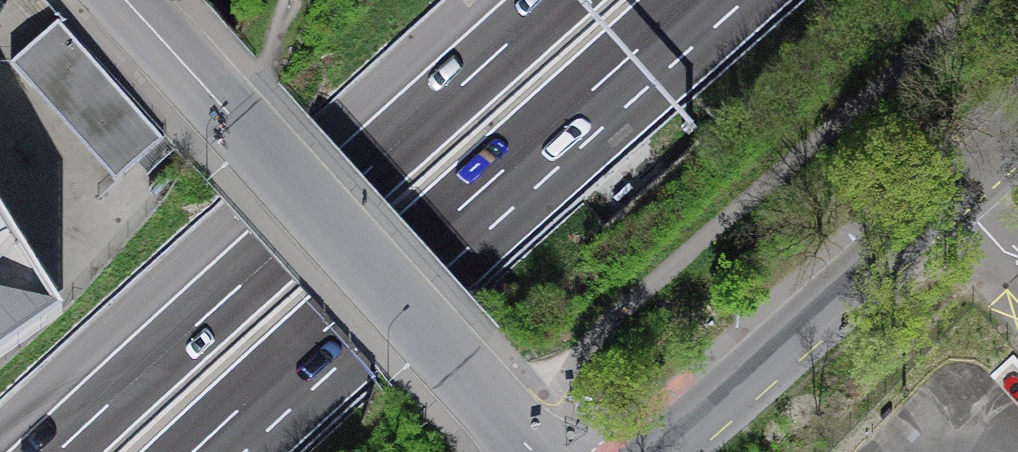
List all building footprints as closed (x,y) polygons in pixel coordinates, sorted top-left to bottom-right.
[(163,139),(58,22),(37,41),(12,65),(115,180),(163,139)] [(65,317),(0,214),(0,362),(65,317)]
